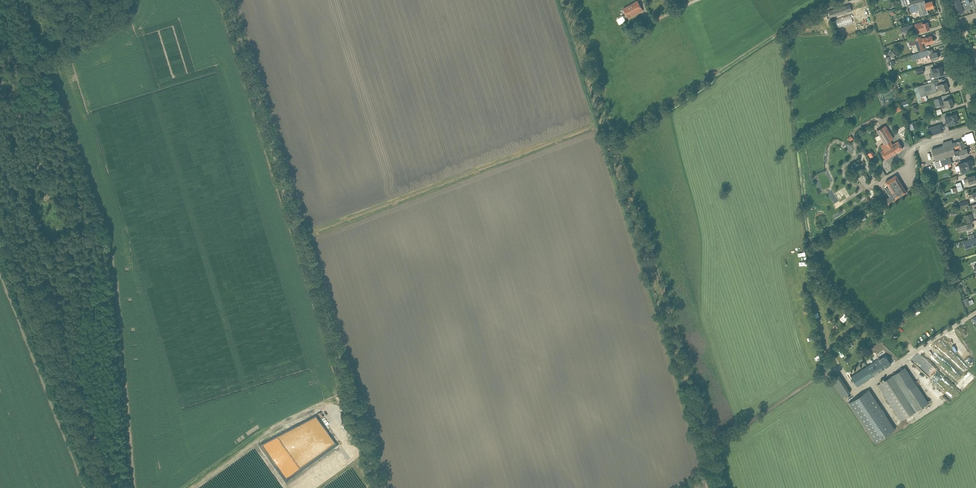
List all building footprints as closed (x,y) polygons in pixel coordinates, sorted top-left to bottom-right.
[(629,18),(643,10),(638,0),(623,8),(629,18)] [(927,2),(925,2),(925,0),(924,0),(912,4),(910,5),(911,11),(914,10),(914,11),(919,10),(921,16),(928,13),(927,9),(934,7),(932,0),(927,2)] [(953,6),(955,13),(975,7),(972,0),(953,6)] [(850,3),(828,10),(829,13),(826,14),(827,18),(830,17),(852,11),(850,3)] [(922,22),(915,24),(918,32),(925,30),(922,23),(922,22)] [(913,23),(900,27),(902,34),(915,30),(913,23)] [(920,36),(915,38),(919,51),(924,49),(922,43),(925,42),(926,44),(934,41),(932,35),(921,38),(920,36)] [(925,51),(911,55),(913,60),(926,56),(926,54),(930,53),(932,60),(939,58),(937,51),(933,52),(932,49),(925,51)] [(941,65),(936,67),(932,68),(934,78),(942,75),(942,73),(944,73),(941,65)] [(918,86),(914,87),(918,102),(927,100),(925,95),(937,91),(937,90),(936,85),(935,84),(934,82),(934,80),(931,81),(918,85),(918,86)] [(937,85),(936,85),(937,90),(940,89),(942,88),(943,91),(948,89),(946,82),(941,83),(937,85)] [(951,98),(947,100),(946,100),(944,101),(944,104),(943,104),(941,97),(933,100),(936,106),(940,105),(941,108),(948,106),(948,107),(953,105),(951,98)] [(901,105),(891,109),(893,113),(902,109),(901,105)] [(949,114),(945,116),(947,122),(945,123),(946,126),(952,124),(951,121),(952,123),(958,121),(958,120),(959,119),(958,117),(957,117),(956,113),(950,115),(949,114)] [(886,124),(881,128),(883,131),(885,135),(889,142),(889,141),(894,138),(886,124)] [(934,129),(933,126),(928,128),(930,135),(944,131),(942,126),(934,129)] [(881,138),(884,143),(881,145),(883,149),(881,151),(886,159),(896,153),(891,145),(889,141),(889,142),(885,135),(881,138)] [(944,145),(932,149),(935,160),(934,160),(936,167),(943,165),(948,164),(950,163),(952,162),(951,157),(946,158),(943,159),(943,158),(946,157),(955,154),(954,150),(959,149),(959,150),(967,148),(968,147),(967,145),(965,145),(963,139),(956,142),(956,141),(955,141),(955,142),(952,143),(951,140),(943,143),(943,145),(944,145)] [(903,148),(898,141),(891,145),(896,153),(903,148)] [(959,149),(954,150),(955,154),(957,153),(958,157),(961,156),(964,155),(968,154),(967,148),(959,150),(959,149)] [(972,159),(965,161),(965,162),(959,164),(959,165),(956,166),(959,174),(962,173),(971,171),(970,168),(973,167),(971,163),(973,163),(972,159)] [(896,175),(885,182),(896,198),(906,192),(896,175)] [(970,176),(968,177),(968,178),(964,179),(966,183),(969,182),(970,183),(975,181),(975,178),(975,175),(970,176)] [(952,188),(954,193),(963,189),(960,181),(955,183),(956,186),(952,188)] [(971,213),(965,215),(967,222),(973,220),(971,213)] [(867,219),(865,214),(853,221),(856,226),(861,223),(860,223),(867,219)] [(972,223),(957,227),(959,232),(962,231),(962,232),(974,228),(972,223)] [(970,239),(964,241),(966,249),(973,246),(970,239)] [(885,354),(876,359),(883,369),(891,364),(885,354)] [(867,365),(851,376),(858,386),(882,370),(883,369),(876,359),(867,365)] [(928,402),(905,367),(878,385),(901,420),(928,402)] [(843,397),(850,393),(841,377),(834,381),(843,397)] [(875,442),(895,429),(869,389),(849,402),(875,442)] [(277,455),(282,452),(273,451),(270,453),(279,469),(280,463),(276,463),(277,459),(279,458),(277,455)]
